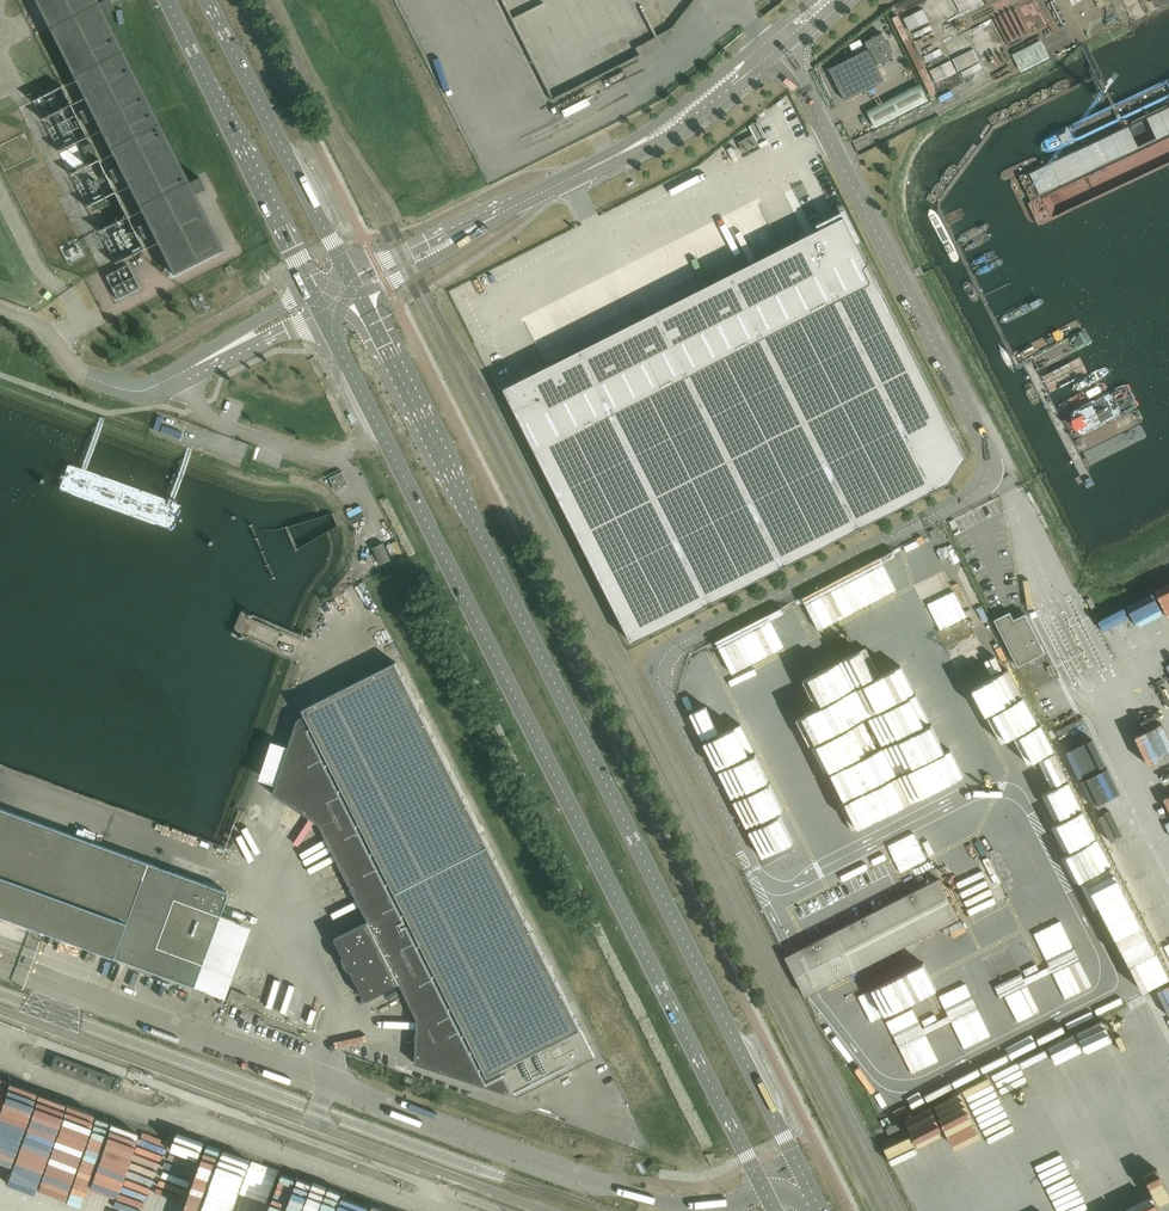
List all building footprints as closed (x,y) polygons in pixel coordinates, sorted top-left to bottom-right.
[(172,274),(222,249),(221,248),(193,194),(204,188),(198,176),(187,182),(103,14),(113,9),(109,0),(34,0),(42,16),(49,29),(74,79),(88,107),(79,112),(85,124),(95,119),(118,166),(108,170),(115,183),(124,178),(147,222),(137,227),(144,239),(153,234),(172,273),(172,274)] [(955,9),(974,1),(974,0),(951,0),(955,9)] [(894,56),(882,33),(866,42),(877,65),(894,56)] [(1012,54),(1021,72),(1050,57),(1041,40),(1012,54)] [(885,81),(869,49),(829,69),(845,101),(885,81)] [(929,100),(920,84),(867,111),(875,128),(929,100)] [(58,152),(75,143),(87,137),(61,85),(31,100),(58,152)] [(753,135),(738,143),(743,151),(757,144),(753,135)] [(82,147),(87,156),(96,152),(91,143),(82,147)] [(98,158),(86,165),(69,173),(99,233),(114,264),(143,249),(98,158)] [(819,229),(504,388),(632,643),(950,482),(966,457),(857,243),(856,240),(843,215),(821,226),(822,228),(819,229)] [(128,265),(106,276),(118,300),(140,289),(128,265)] [(233,271),(230,266),(225,269),(228,274),(233,271)] [(158,416),(153,430),(158,432),(163,418),(158,416)] [(182,433),(162,425),(160,432),(180,439),(182,433)] [(349,484),(342,471),(329,478),(335,491),(349,484)] [(384,543),(373,549),(381,565),(391,559),(384,543)] [(1010,612),(994,620),(1018,667),(1045,653),(1026,614),(1014,620),(1010,612)] [(298,720),(289,747),(273,794),(319,824),(368,922),(335,938),(344,956),(343,957),(344,959),(344,961),(344,962),(345,964),(346,965),(347,967),(348,968),(349,970),(350,971),(351,970),(367,1001),(400,984),(418,1020),(415,1063),(505,1093),(509,1091),(510,1093),(518,1096),(595,1057),(396,663),(303,710),(306,716),(298,720)] [(858,787),(892,770),(887,759),(877,764),(871,750),(855,757),(856,759),(847,763),(858,787)] [(0,809),(0,916),(88,948),(193,987),(227,892),(0,809)] [(939,879),(810,944),(830,984),(959,918),(939,879)] [(830,984),(810,944),(787,956),(807,996),(830,984)] [(243,1005),(247,995),(232,990),(228,1000),(243,1005)] [(119,1092),(123,1080),(117,1078),(112,1090),(119,1092)] [(902,1129),(898,1123),(886,1129),(890,1136),(902,1129)]
